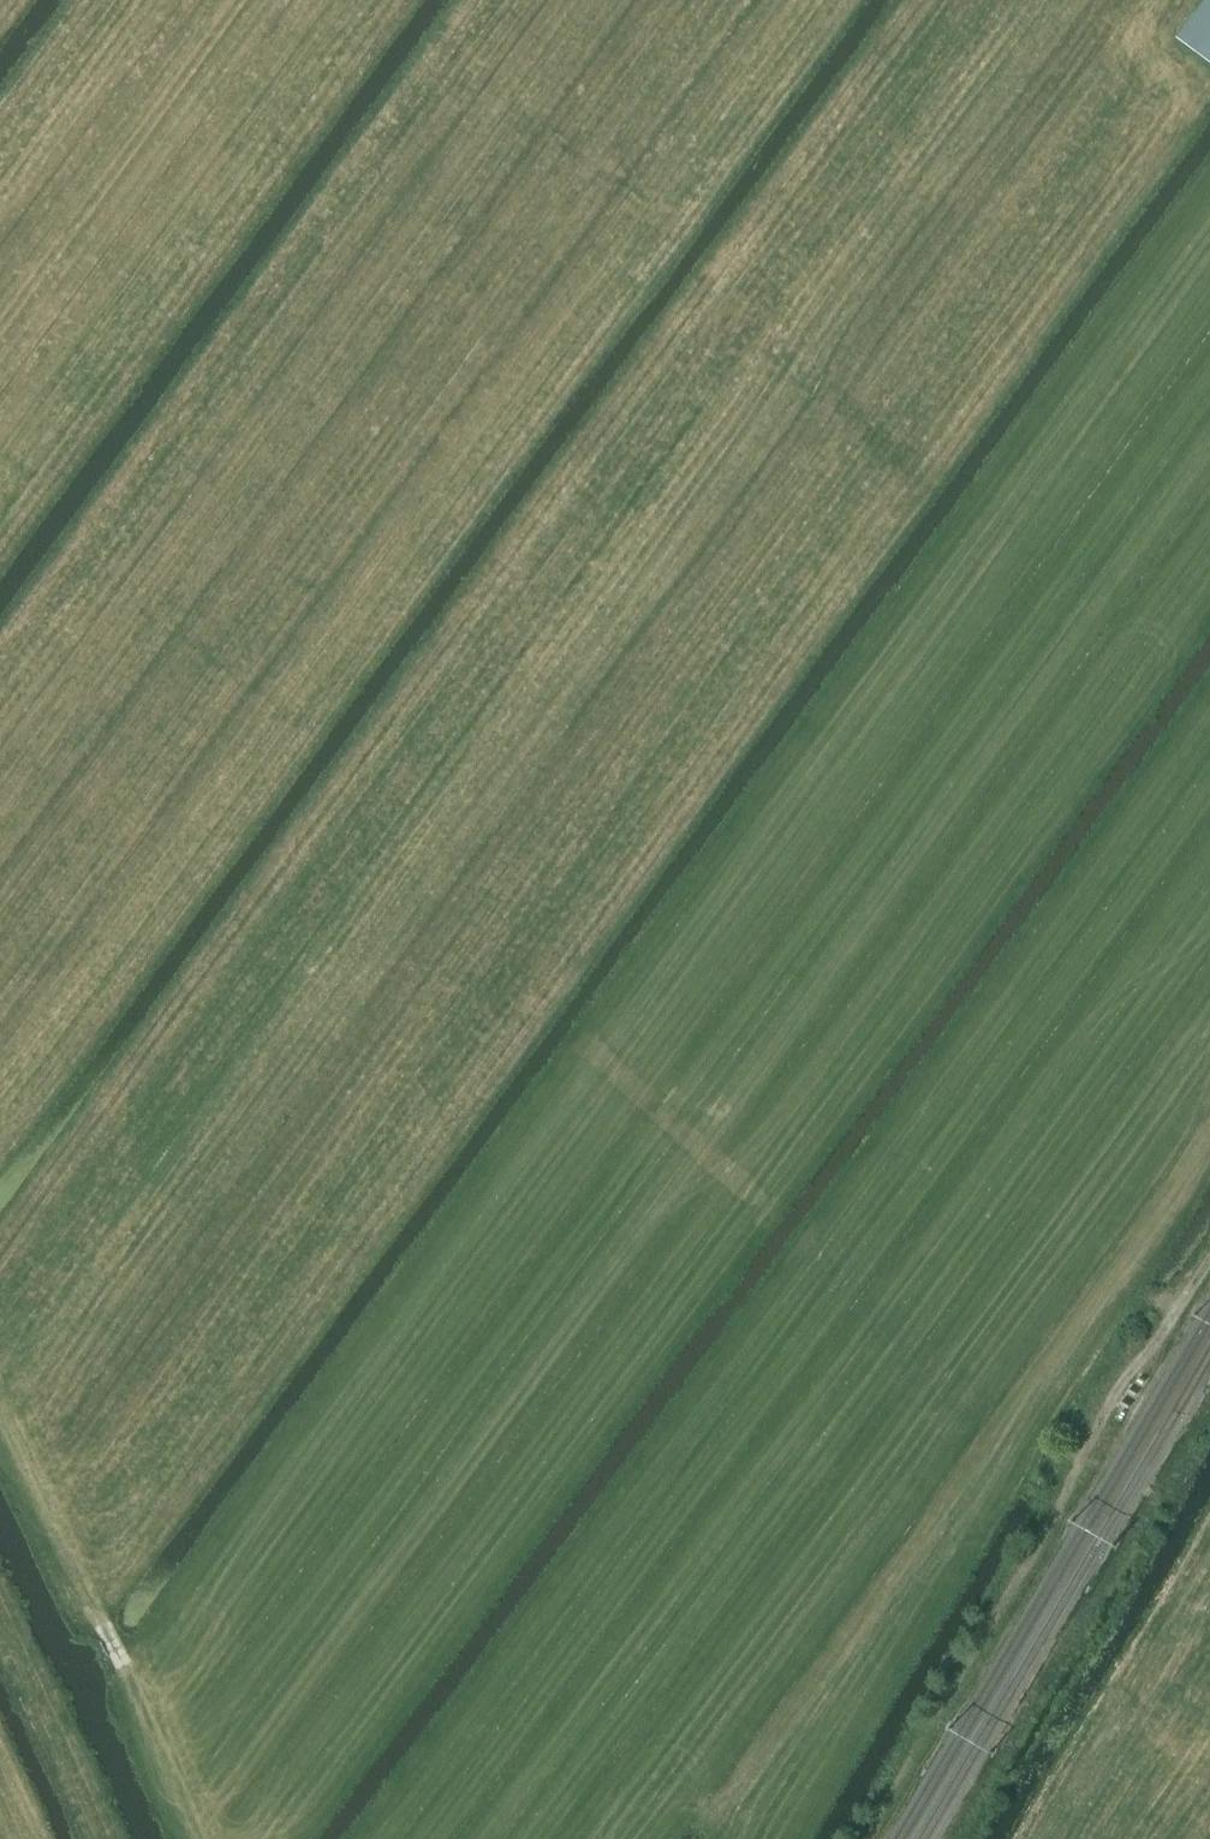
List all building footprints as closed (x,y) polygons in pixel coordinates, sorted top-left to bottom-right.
[(1178,40),(1209,64),(1209,0),(1179,40),(1178,40)]
